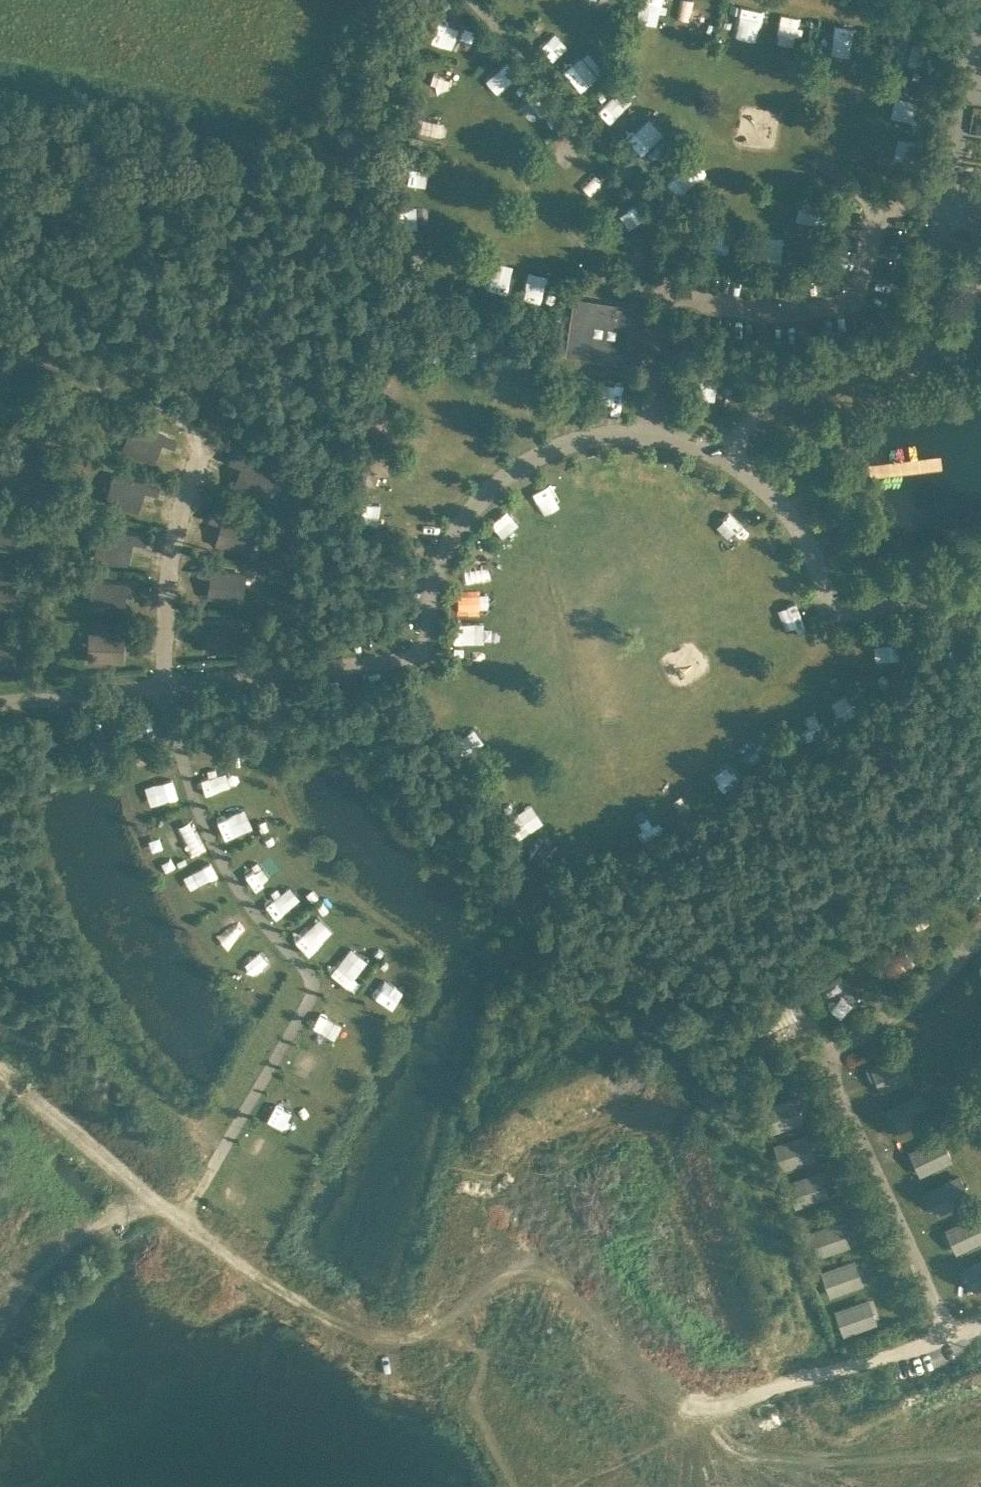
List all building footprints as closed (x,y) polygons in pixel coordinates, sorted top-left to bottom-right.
[(740,7),(739,31),(757,32),(759,8),(740,7)] [(627,93),(603,114),(616,129),(640,108),(627,93)] [(921,118),(924,96),(901,93),(897,114),(921,118)] [(887,135),(883,160),(913,165),(917,140),(887,135)] [(601,161),(579,181),(593,196),(614,176),(601,161)] [(635,244),(631,264),(650,268),(655,248),(635,244)] [(547,283),(551,267),(530,262),(526,279),(547,283)] [(574,304),(568,345),(582,347),(581,354),(623,361),(626,342),(621,342),(624,323),(629,324),(632,306),(589,299),(588,306),(574,304)] [(178,439),(132,421),(121,450),(154,462),(162,442),(175,447),(178,439)] [(277,472),(232,453),(228,460),(241,465),(232,486),(266,500),(277,472)] [(160,486),(112,473),(104,502),(139,512),(145,490),(158,494),(160,486)] [(258,524),(211,511),(208,519),(221,522),(215,544),(249,554),(258,524)] [(147,535),(98,527),(94,557),(130,563),(133,541),(146,543),(147,535)] [(467,565),(483,572),(491,554),(475,547),(467,565)] [(247,572),(198,565),(197,573),(210,575),(207,598),(243,603),(247,572)] [(0,577),(0,608),(14,609),(17,579),(0,577)] [(141,583),(91,579),(89,608),(125,611),(127,590),(140,591),(141,583)] [(241,620),(193,620),(193,629),(206,629),(206,652),(241,652),(241,620)] [(457,621),(456,641),(485,642),(486,622),(457,621)] [(88,662),(124,663),(125,640),(138,641),(138,634),(89,632),(88,662)] [(0,636),(0,667),(13,666),(12,636),(0,636)] [(880,641),(878,656),(901,660),(903,644),(880,641)] [(204,795),(237,790),(234,770),(202,774),(204,795)] [(170,773),(150,779),(156,798),(176,792),(170,773)] [(238,809),(215,818),(225,842),(248,833),(238,809)] [(191,821),(163,831),(169,847),(197,836),(191,821)] [(264,846),(238,862),(249,880),(275,863),(264,846)] [(279,915),(300,895),(287,882),(267,902),(279,915)] [(295,937),(309,952),(334,928),(321,914),(295,937)] [(353,990),(360,982),(353,976),(369,958),(353,944),(330,970),(353,990)] [(387,1014),(399,995),(380,982),(367,1001),(387,1014)] [(322,1003),(314,1020),(341,1034),(350,1018),(322,1003)] [(913,1073),(904,1053),(872,1067),(881,1086),(913,1073)] [(930,1110),(921,1090),(889,1104),(898,1124),(930,1110)] [(802,1116),(795,1095),(763,1105),(770,1127),(802,1116)] [(814,1154),(807,1133),(775,1144),(782,1165),(814,1154)] [(950,1154),(941,1134),(909,1148),(917,1168),(950,1154)] [(828,1190),(821,1169),(788,1180),(795,1201),(828,1190)] [(968,1194),(960,1175),(927,1189),(936,1208),(968,1194)] [(979,1212),(947,1226),(955,1246),(980,1234),(980,1216),(979,1212)] [(848,1241),(841,1220),(809,1231),(816,1252),(848,1241)] [(964,1267),(973,1286),(980,1283),(980,1259),(964,1267)] [(861,1282),(854,1261),(821,1272),(828,1293),(861,1282)] [(875,1319),(869,1298),(836,1308),(843,1330),(875,1319)]
